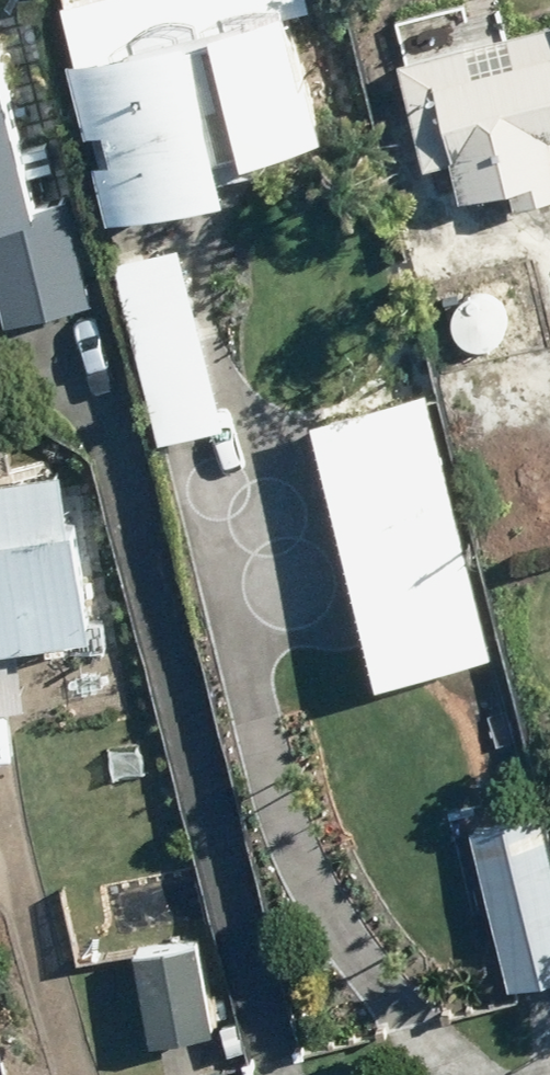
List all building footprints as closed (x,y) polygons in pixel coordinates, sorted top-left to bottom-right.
[(70,4),(104,129),(108,128),(116,157),(109,159),(126,217),(251,184),(242,148),(266,142),(270,154),(337,134),(302,4),(312,0),(84,0),(70,4)] [(472,197),(521,185),(526,205),(549,198),(549,24),(473,44),(465,7),(420,17),(430,57),(410,61),(437,165),(463,159),(472,197)] [(17,322),(104,300),(80,198),(52,204),(8,23),(0,26),(0,253),(17,322)] [(133,321),(178,317),(176,278),(131,281),(133,321)] [(155,361),(196,355),(191,319),(151,325),(155,361)] [(325,421),(393,686),(504,657),(436,392),(325,421)] [(80,464),(0,477),(0,712),(36,707),(25,643),(76,636),(79,654),(117,648),(113,619),(108,621),(93,525),(89,525),(80,464)] [(519,988),(549,980),(549,813),(480,831),(519,988)] [(123,884),(131,939),(160,935),(152,879),(123,884)] [(219,999),(206,939),(145,952),(157,1013),(219,999)]
